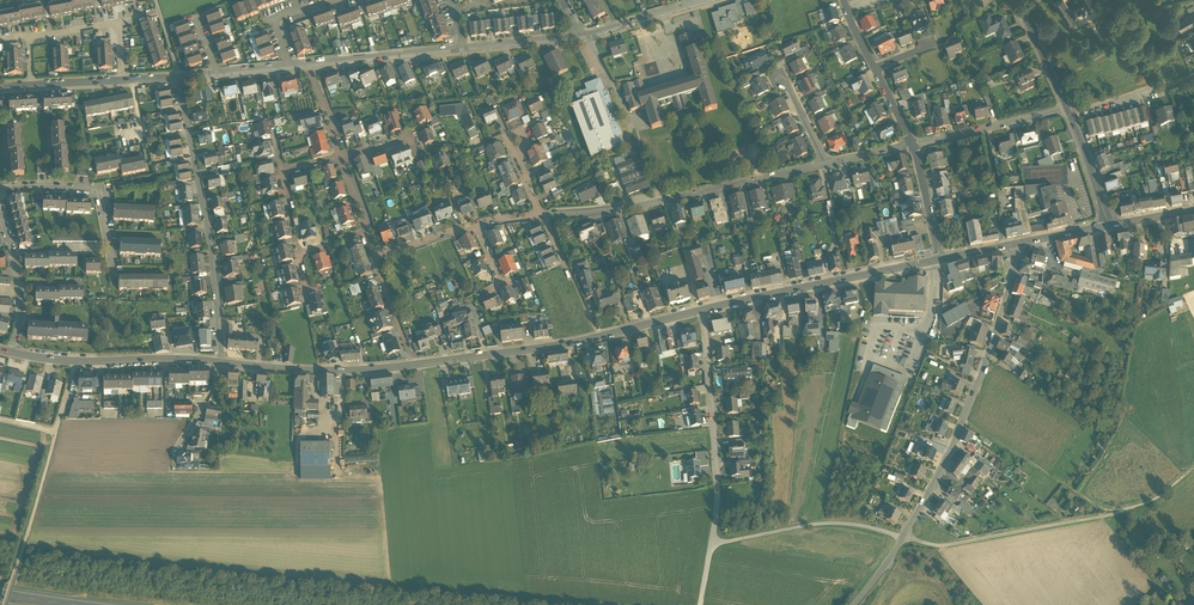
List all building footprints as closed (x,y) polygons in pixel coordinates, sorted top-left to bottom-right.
[(72,14),(72,13),(70,0),(48,4),(49,10),(50,17),(50,18),(72,14)] [(70,0),(72,13),(95,9),(93,2),(93,0),(70,0)] [(124,3),(123,0),(100,0),(102,7),(102,8),(124,4),(124,3)] [(254,1),(258,10),(279,3),(278,0),(254,0),(254,1)] [(369,19),(390,11),(412,4),(411,0),(381,0),(364,6),(365,6),(367,12),(369,19)] [(429,20),(439,17),(434,0),(419,0),(427,21),(429,20)] [(594,21),(605,15),(596,0),(582,0),(594,21)] [(814,9),(830,4),(828,0),(811,0),(814,9)] [(931,12),(936,10),(937,12),(941,10),(941,8),(944,7),(942,3),(943,3),(942,2),(941,0),(933,0),(928,2),(929,6),(931,12)] [(1065,19),(1082,10),(1083,12),(1087,9),(1086,8),(1094,3),(1092,0),(1083,0),(1085,5),(1080,7),(1079,5),(1071,9),(1065,0),(1054,0),(1053,0),(1052,1),(1054,3),(1054,2),(1065,19)] [(259,14),(258,10),(254,1),(233,9),(238,21),(259,14)] [(745,12),(747,17),(755,14),(752,4),(749,5),(748,2),(742,4),(741,1),(735,3),(736,5),(740,16),(744,15),(743,13),(745,12)] [(18,9),(18,10),(20,22),(43,18),(42,11),(40,5),(18,9)] [(711,15),(717,35),(726,32),(725,30),(730,29),(732,24),(732,23),(737,22),(738,17),(740,16),(736,5),(721,9),(722,12),(719,13),(711,15)] [(317,29),(338,21),(336,15),(334,8),(312,16),(317,29)] [(358,8),(336,15),(338,21),(341,28),(362,21),(360,15),(358,8)] [(20,22),(18,10),(0,13),(0,27),(21,23),(20,22)] [(212,35),(213,36),(219,34),(226,31),(219,10),(212,12),(205,15),(212,35)] [(146,15),(148,21),(153,20),(158,18),(156,11),(146,15)] [(824,14),(827,24),(838,21),(837,18),(838,18),(836,14),(835,11),(830,12),(824,14)] [(862,17),(863,22),(871,18),(872,19),(875,17),(876,17),(877,17),(876,13),(862,17)] [(911,19),(917,34),(928,30),(922,14),(911,19)] [(1180,31),(1193,24),(1193,21),(1190,14),(1176,22),(1178,26),(1180,31)] [(442,16),(439,17),(429,20),(436,42),(444,39),(449,37),(442,16)] [(549,17),(550,30),(551,30),(557,29),(557,30),(558,30),(557,23),(556,16),(549,17)] [(742,22),(740,16),(738,17),(737,22),(732,23),(732,24),(730,29),(725,30),(726,32),(735,29),(733,25),(742,22)] [(550,30),(549,17),(542,18),(543,31),(550,30)] [(876,28),(874,24),(878,22),(876,17),(875,17),(872,19),(871,18),(863,22),(861,23),(863,26),(862,27),(864,31),(865,30),(866,33),(871,31),(872,30),(876,28)] [(997,32),(1001,40),(1011,36),(1003,18),(992,23),(989,17),(979,22),(984,33),(988,31),(990,35),(997,32)] [(526,33),(525,19),(525,20),(518,20),(519,33),(520,33),(526,33)] [(525,19),(526,33),(527,33),(533,32),(534,32),(533,19),(532,19),(525,19)] [(140,24),(147,46),(160,41),(153,20),(148,21),(140,24)] [(502,22),(501,22),(503,35),(510,34),(510,35),(510,34),(509,21),(508,21),(502,22)] [(180,47),(182,47),(194,43),(186,22),(173,26),(180,47)] [(502,35),(503,35),(501,22),(494,23),(495,36),(496,36),(502,35)] [(479,38),(478,24),(477,24),(471,25),(470,25),(471,32),(471,38),(472,38),(479,38)] [(478,24),(479,38),(486,37),(485,24),(484,24),(485,24),(478,24)] [(824,29),(828,36),(830,35),(830,34),(834,32),(831,27),(824,29)] [(291,34),(298,56),(311,51),(303,30),(301,31),(297,32),(294,33),(291,34)] [(834,39),(836,44),(846,40),(843,35),(844,34),(842,31),(838,33),(837,31),(834,32),(830,34),(830,35),(833,40),(834,39)] [(898,39),(901,47),(912,43),(908,32),(897,36),(898,39)] [(685,52),(687,51),(699,47),(705,46),(701,33),(692,36),(691,34),(679,38),(683,50),(684,50),(685,52)] [(260,36),(254,38),(251,39),(249,40),(257,61),(262,60),(275,55),(267,34),(260,36)] [(1186,43),(1191,41),(1193,39),(1193,36),(1193,35),(1184,39),(1186,43)] [(216,42),(223,64),(236,59),(229,38),(228,38),(221,41),(216,42)] [(888,38),(882,41),(888,53),(894,49),(891,42),(888,38)] [(167,63),(160,41),(147,46),(154,67),(167,63)] [(609,45),(613,58),(614,57),(613,56),(620,54),(620,55),(627,53),(623,41),(609,45)] [(881,56),(888,53),(882,41),(875,44),(881,56)] [(782,48),(787,58),(794,54),(797,53),(800,51),(795,42),(782,48)] [(944,47),(948,57),(962,52),(958,42),(949,45),(944,47)] [(195,43),(194,43),(182,47),(188,67),(193,67),(202,64),(195,43)] [(835,50),(837,54),(839,53),(850,47),(848,43),(835,50)] [(1004,49),(1011,64),(1024,58),(1021,52),(1020,52),(1019,49),(1017,43),(1008,47),(1004,49)] [(97,47),(98,70),(112,69),(111,46),(107,47),(104,47),(100,47),(97,47)] [(717,108),(699,47),(687,51),(695,79),(699,91),(705,112),(717,108)] [(839,53),(846,65),(856,59),(850,47),(839,53)] [(797,53),(799,57),(802,55),(807,53),(805,48),(800,51),(797,53)] [(53,50),(54,72),(68,72),(67,49),(53,50)] [(7,52),(8,75),(22,74),(20,51),(17,51),(13,52),(10,52),(7,52)] [(544,59),(553,78),(567,71),(557,52),(544,59)] [(753,66),(755,70),(760,67),(768,63),(769,63),(766,57),(763,52),(748,60),(751,67),(753,66)] [(768,63),(769,65),(775,62),(771,54),(766,57),(769,63),(768,63)] [(804,59),(802,55),(799,57),(796,58),(793,59),(795,63),(800,61),(801,61),(804,59)] [(521,71),(522,74),(523,74),(523,73),(531,69),(531,68),(534,67),(534,68),(534,67),(529,56),(524,58),(525,59),(522,61),(521,60),(516,62),(521,71)] [(498,73),(500,76),(508,72),(509,71),(508,70),(511,68),(512,70),(511,68),(507,59),(507,58),(502,61),(503,62),(499,63),(499,62),(494,64),(498,73)] [(475,71),(478,76),(484,73),(484,75),(490,72),(485,61),(473,66),(475,71)] [(792,70),(796,76),(806,71),(805,70),(806,69),(805,67),(803,67),(801,61),(800,61),(795,63),(790,66),(792,70)] [(422,69),(427,78),(440,72),(437,66),(436,63),(422,69)] [(455,77),(456,80),(465,76),(464,74),(467,73),(468,74),(463,63),(458,65),(459,66),(456,67),(455,66),(450,69),(455,77)] [(442,64),(437,66),(440,72),(442,75),(446,73),(442,64)] [(408,65),(399,70),(405,84),(415,80),(408,65)] [(382,77),(386,85),(396,81),(390,68),(380,72),(382,77)] [(891,73),(895,84),(908,79),(903,68),(891,73)] [(362,82),(363,86),(376,80),(373,75),(371,69),(359,75),(358,75),(362,82)] [(348,75),(349,75),(353,85),(352,85),(356,93),(362,91),(358,83),(362,82),(358,75),(359,75),(357,71),(348,75)] [(471,73),(475,81),(479,79),(478,76),(475,71),(471,73)] [(748,75),(751,81),(759,77),(756,71),(748,75)] [(324,77),(328,88),(333,86),(333,85),(335,85),(340,83),(337,72),(324,77)] [(1024,86),(1026,90),(1034,87),(1033,83),(1034,82),(1029,72),(1017,77),(1017,78),(1015,79),(1016,80),(1018,79),(1022,87),(1024,86)] [(803,79),(805,82),(810,80),(815,78),(813,74),(803,79)] [(341,85),(342,89),(349,87),(345,77),(340,78),(342,83),(341,85)] [(860,88),(864,96),(873,91),(866,77),(857,82),(851,85),(854,91),(860,88)] [(295,78),(288,79),(291,92),(298,91),(297,86),(295,78)] [(846,82),(849,86),(851,85),(857,82),(855,78),(846,82)] [(284,94),(291,92),(288,79),(281,81),(283,89),(284,94)] [(685,95),(699,91),(695,79),(674,85),(678,97),(678,98),(685,95)] [(751,85),(757,97),(768,91),(762,79),(751,85)] [(1021,92),(1026,90),(1024,86),(1022,87),(1018,79),(1016,80),(1021,92)] [(800,85),(805,95),(815,90),(810,80),(805,82),(800,85)] [(591,157),(624,145),(607,97),(608,97),(606,92),(602,93),(597,81),(586,85),(588,91),(581,93),(580,91),(579,92),(579,94),(576,95),(579,103),(576,104),(576,105),(572,106),(573,107),(570,108),(571,109),(573,108),(591,157)] [(631,111),(641,108),(638,96),(645,94),(642,81),(633,83),(634,85),(632,86),(631,84),(623,86),(626,95),(624,95),(626,104),(628,103),(631,111)] [(246,92),(250,95),(256,94),(255,88),(254,82),(251,83),(249,82),(248,84),(242,85),(243,92),(245,91),(246,92)] [(264,93),(266,99),(274,97),(273,90),(271,82),(262,84),(264,93)] [(739,86),(741,90),(750,86),(748,82),(739,86)] [(223,89),(224,97),(225,97),(236,94),(234,83),(222,86),(223,89)] [(337,90),(335,85),(333,85),(333,86),(328,88),(329,93),(337,90)] [(674,85),(654,91),(658,104),(659,108),(672,104),(671,99),(678,97),(674,85)] [(159,92),(161,100),(171,98),(169,90),(159,92)] [(654,91),(645,94),(638,96),(641,108),(641,109),(645,107),(658,104),(654,91)] [(899,94),(902,101),(911,98),(908,91),(899,94)] [(266,99),(264,93),(261,94),(264,104),(275,102),(274,101),(274,97),(266,99)] [(917,101),(918,104),(923,102),(922,94),(913,97),(914,102),(917,101)] [(986,106),(987,109),(993,106),(987,94),(982,96),(986,104),(986,106)] [(689,109),(685,95),(678,98),(678,97),(671,99),(672,104),(675,113),(689,109)] [(44,106),(44,111),(72,109),(72,104),(71,97),(44,99),(44,106)] [(132,97),(108,101),(110,114),(134,110),(132,97)] [(172,108),(171,98),(161,100),(162,110),(167,109),(172,108)] [(492,104),(493,108),(497,106),(494,98),(485,99),(488,106),(492,104)] [(809,103),(815,114),(824,109),(821,103),(821,102),(819,98),(814,101),(809,103)] [(10,108),(10,112),(38,111),(37,106),(37,99),(9,101),(10,108)] [(527,103),(531,114),(543,109),(540,103),(539,104),(537,99),(527,103)] [(765,103),(767,107),(770,106),(770,105),(775,103),(773,99),(765,103)] [(776,117),(776,118),(789,112),(782,99),(775,103),(770,105),(770,106),(775,115),(777,115),(777,116),(776,117)] [(86,119),(110,114),(108,101),(84,106),(86,119)] [(503,110),(509,122),(517,118),(516,117),(522,114),(517,102),(510,105),(511,106),(503,110)] [(913,105),(916,117),(926,114),(923,102),(918,104),(913,105)] [(217,103),(207,105),(208,113),(219,111),(217,103)] [(659,108),(658,104),(645,107),(652,129),(664,125),(659,108)] [(868,110),(871,117),(883,110),(880,104),(872,107),(868,110)] [(973,106),(976,119),(988,116),(987,109),(986,106),(980,107),(979,105),(973,106)] [(465,106),(440,108),(441,116),(461,114),(463,118),(462,119),(465,128),(466,128),(467,132),(474,129),(473,125),(471,120),(469,116),(465,106)] [(482,113),(487,124),(497,119),(492,108),(482,113)] [(1144,108),(1137,110),(1141,124),(1147,122),(1148,122),(1144,108)] [(414,114),(419,124),(426,121),(428,123),(430,122),(432,121),(431,119),(426,109),(414,114)] [(935,112),(938,127),(949,125),(947,114),(946,109),(941,110),(935,112)] [(954,113),(956,123),(962,122),(962,119),(966,118),(965,117),(963,109),(958,110),(956,113),(954,113)] [(887,117),(883,110),(871,117),(875,123),(875,124),(879,121),(887,117)] [(1134,126),(1141,124),(1137,110),(1130,112),(1134,126)] [(192,113),(194,124),(195,124),(195,123),(200,122),(199,122),(206,120),(204,111),(193,114),(193,113),(192,113)] [(541,114),(544,120),(550,118),(547,111),(541,114)] [(823,116),(824,119),(830,116),(834,114),(833,111),(823,116)] [(1157,113),(1160,125),(1166,124),(1174,121),(1171,111),(1162,113),(1161,111),(1157,113)] [(1134,126),(1130,112),(1123,114),(1126,128),(1134,126)] [(168,116),(169,124),(180,122),(178,114),(169,116),(168,116)] [(1119,130),(1126,128),(1123,114),(1115,115),(1115,116),(1119,130)] [(308,126),(309,130),(315,129),(321,128),(320,124),(321,123),(315,115),(312,116),(302,118),(304,127),(308,126)] [(387,127),(390,133),(400,129),(397,121),(395,116),(390,118),(388,117),(386,118),(385,119),(387,127)] [(521,119),(524,125),(530,122),(528,116),(521,119)] [(818,122),(824,134),(836,128),(830,116),(824,119),(818,122)] [(1119,130),(1115,116),(1108,118),(1112,132),(1119,130)] [(430,122),(432,126),(440,124),(436,117),(431,119),(432,121),(430,122)] [(782,123),(788,135),(798,131),(792,118),(784,122),(782,123)] [(1097,135),(1105,133),(1101,119),(1101,118),(1093,120),(1097,135)] [(1105,134),(1112,132),(1108,118),(1101,119),(1105,133),(1105,134)] [(347,138),(347,139),(351,137),(350,136),(358,133),(361,132),(359,127),(360,127),(358,123),(352,125),(350,119),(341,123),(346,138),(347,138)] [(772,123),(774,127),(782,123),(784,122),(782,119),(772,123)] [(1090,137),(1097,135),(1093,120),(1086,122),(1090,137)] [(270,128),(271,130),(275,129),(273,121),(266,122),(267,124),(268,128),(270,128)] [(366,124),(370,135),(381,131),(379,124),(378,121),(371,123),(371,122),(366,124)] [(1176,127),(1174,121),(1166,124),(1167,129),(1176,127)] [(182,131),(180,122),(169,124),(171,133),(172,133),(182,131)] [(884,123),(881,124),(874,128),(876,131),(878,130),(879,131),(886,127),(884,123)] [(258,132),(260,138),(270,136),(268,128),(267,124),(257,126),(258,132)] [(358,133),(360,138),(366,136),(363,125),(360,127),(359,127),(361,132),(358,133)] [(532,130),(537,140),(547,136),(544,129),(545,129),(543,125),(538,127),(532,130)] [(55,150),(56,174),(67,173),(66,149),(65,149),(63,126),(52,126),(53,150),(55,150)] [(894,134),(892,130),(891,130),(889,126),(886,127),(879,131),(879,132),(879,134),(880,137),(882,138),(883,139),(894,134)] [(11,153),(12,176),(24,176),(23,152),(21,152),(20,128),(8,128),(9,153),(11,153)] [(474,129),(467,132),(471,140),(479,137),(475,128),(474,129)] [(1023,142),(1025,144),(1035,141),(1037,139),(1036,135),(1037,133),(1035,131),(1034,128),(1020,131),(1021,132),(1023,142)] [(878,130),(876,131),(873,133),(878,142),(883,139),(882,138),(880,137),(879,134),(879,132),(879,131),(878,130)] [(421,134),(424,145),(434,141),(430,131),(421,134)] [(568,144),(574,141),(570,131),(564,134),(568,144)] [(830,149),(838,152),(839,147),(847,143),(843,133),(827,141),(830,147),(830,149)] [(1146,143),(1156,140),(1155,133),(1144,136),(1145,143),(1146,143)] [(198,135),(200,146),(201,146),(205,145),(205,144),(212,143),(210,134),(199,136),(199,135),(198,135)] [(311,138),(313,146),(326,143),(324,134),(318,136),(311,137),(311,138)] [(853,139),(857,146),(863,143),(860,135),(853,139)] [(998,140),(1000,151),(1007,149),(1007,150),(1012,149),(1011,145),(1009,137),(998,140)] [(1045,141),(1048,149),(1050,156),(1059,153),(1060,153),(1057,143),(1058,143),(1056,137),(1049,139),(1050,139),(1045,141)] [(781,143),(783,147),(787,145),(792,142),(790,138),(781,143)] [(793,148),(798,158),(808,153),(803,143),(804,143),(802,138),(792,142),(787,145),(789,150),(793,148)] [(169,141),(171,150),(181,148),(179,139),(174,140),(169,141)] [(541,146),(541,147),(545,145),(551,142),(549,139),(539,143),(541,146)] [(328,152),(326,143),(313,146),(314,149),(316,155),(316,156),(321,154),(328,152)] [(252,148),(253,152),(257,153),(258,157),(267,155),(270,154),(267,144),(252,148)] [(491,163),(496,161),(506,157),(504,153),(505,152),(502,147),(502,148),(500,144),(489,148),(485,150),(485,151),(491,163)] [(478,149),(480,154),(484,152),(485,151),(485,150),(489,148),(488,145),(478,149)] [(545,145),(541,147),(545,155),(549,153),(545,145)] [(527,153),(531,161),(545,155),(541,147),(541,146),(527,153)] [(407,147),(399,150),(404,164),(412,161),(411,159),(409,153),(407,147)] [(183,157),(181,148),(171,150),(172,159),(177,158),(183,157)] [(396,167),(404,164),(399,150),(391,153),(393,159),(396,165),(396,167)] [(375,166),(376,167),(379,166),(387,163),(383,153),(372,157),(375,166)] [(928,156),(931,169),(938,167),(944,166),(943,159),(941,153),(928,156)] [(1051,160),(1053,165),(1062,162),(1059,153),(1050,156),(1051,160)] [(437,169),(439,170),(450,166),(447,158),(446,158),(444,154),(433,159),(437,169)] [(545,155),(531,161),(533,167),(543,163),(548,161),(547,161),(547,160),(546,161),(545,159),(546,157),(545,155)] [(1110,155),(1105,157),(1109,167),(1114,166),(1110,155)] [(223,167),(221,158),(216,159),(215,156),(205,158),(204,157),(206,168),(210,167),(210,166),(217,165),(217,169),(220,168),(223,168),(223,167)] [(898,171),(907,169),(906,164),(907,164),(905,156),(895,158),(895,159),(891,160),(891,163),(893,170),(897,169),(898,171)] [(97,175),(121,171),(120,163),(119,157),(94,161),(97,175)] [(617,165),(625,162),(623,157),(614,160),(616,166),(617,166),(617,165)] [(617,166),(628,195),(650,186),(646,175),(644,174),(642,171),(643,171),(644,168),(639,157),(625,162),(617,165),(617,166)] [(1110,169),(1109,167),(1105,157),(1095,160),(1100,173),(1109,169),(1110,169)] [(144,158),(120,163),(121,171),(122,176),(146,171),(144,158)] [(360,175),(361,176),(364,175),(364,174),(370,172),(368,167),(365,159),(360,161),(358,160),(356,161),(355,163),(360,175)] [(543,163),(545,169),(551,166),(552,166),(549,160),(547,161),(548,161),(543,163)] [(259,175),(259,176),(263,175),(273,172),(270,162),(256,165),(259,175)] [(417,164),(420,173),(427,170),(424,162),(417,164)] [(1109,169),(1111,173),(1119,170),(1123,168),(1124,168),(1123,162),(1115,165),(1114,166),(1109,167),(1110,169),(1109,169)] [(178,165),(179,173),(190,171),(188,163),(178,165)] [(499,167),(498,168),(498,170),(502,179),(514,173),(509,163),(499,167)] [(1163,166),(1166,176),(1170,175),(1179,173),(1176,163),(1163,166)] [(488,168),(490,173),(498,170),(498,168),(499,167),(498,164),(490,168),(488,168)] [(375,166),(372,167),(375,176),(376,177),(383,175),(379,166),(376,167),(375,166)] [(1185,168),(1188,184),(1193,182),(1191,167),(1185,168)] [(326,178),(327,181),(329,181),(337,178),(334,169),(328,172),(326,168),(323,169),(324,173),(321,174),(323,179),(325,178),(326,178)] [(77,176),(88,177),(88,170),(78,169),(77,176)] [(851,171),(854,185),(855,185),(855,183),(868,180),(869,182),(870,182),(868,174),(867,169),(857,171),(857,170),(851,171)] [(898,171),(899,178),(910,176),(908,169),(907,169),(898,171)] [(1121,175),(1119,170),(1111,173),(1109,173),(1111,178),(1115,177),(1119,176),(1121,175)] [(191,181),(190,171),(179,173),(181,183),(182,183),(191,181)] [(539,181),(541,185),(553,180),(551,181),(549,177),(550,176),(551,175),(549,172),(549,171),(543,174),(538,176),(540,181),(539,181)] [(293,182),(295,189),(295,188),(302,187),(307,185),(304,173),(300,174),(296,175),(292,176),(293,182)] [(507,189),(512,187),(518,184),(514,173),(502,179),(505,184),(507,189)] [(946,173),(941,174),(935,175),(933,176),(936,189),(943,187),(948,186),(949,186),(946,173)] [(1173,181),(1179,180),(1179,173),(1170,175),(1172,182),(1173,181)] [(837,187),(838,191),(847,189),(845,180),(844,174),(829,178),(832,188),(837,187)] [(1009,182),(1017,183),(1018,175),(1010,174),(1009,182)] [(1172,182),(1170,175),(1166,176),(1167,182),(1168,186),(1166,186),(1167,190),(1169,195),(1174,194),(1171,182),(1172,182)] [(1103,181),(1107,191),(1118,187),(1115,177),(1111,178),(1103,181)] [(207,179),(209,190),(214,189),(214,188),(221,187),(219,178),(207,180),(207,179)] [(901,193),(901,194),(905,193),(913,191),(910,179),(898,182),(900,189),(900,190),(901,193)] [(267,195),(268,196),(270,196),(271,194),(277,192),(276,185),(275,180),(265,182),(262,183),(262,184),(263,189),(261,190),(263,196),(267,195)] [(556,188),(553,180),(541,185),(543,189),(544,189),(545,193),(556,188)] [(812,191),(814,201),(826,198),(824,188),(821,188),(819,180),(808,183),(810,192),(812,191)] [(1169,198),(1172,206),(1183,204),(1180,193),(1182,193),(1179,180),(1173,181),(1176,194),(1174,194),(1169,195),(1169,198)] [(396,182),(388,184),(389,191),(397,190),(396,182)] [(577,189),(582,202),(595,197),(595,199),(603,196),(598,186),(594,188),(592,182),(577,189)] [(330,188),(334,200),(338,199),(339,200),(342,199),(342,198),(342,197),(346,196),(342,184),(336,186),(330,188)] [(772,190),(775,203),(784,201),(783,199),(794,197),(794,199),(795,198),(792,185),(772,190)] [(1025,197),(1041,194),(1040,191),(1045,190),(1045,186),(1025,187),(1025,197)] [(938,196),(944,196),(945,196),(943,187),(936,189),(938,196)] [(1015,200),(1025,199),(1025,197),(1025,187),(1015,188),(1015,200)] [(1055,187),(1045,190),(1040,191),(1041,194),(1044,207),(1049,206),(1050,208),(1059,205),(1055,187)] [(1164,197),(1163,192),(1158,193),(1157,188),(1153,189),(1155,199),(1164,197)] [(179,196),(180,202),(192,201),(191,189),(179,190),(179,191),(179,196)] [(551,193),(553,197),(563,192),(561,189),(551,193)] [(514,199),(516,205),(524,201),(526,200),(521,190),(517,192),(512,195),(514,199)] [(760,206),(761,208),(765,207),(766,207),(765,202),(763,193),(761,194),(760,191),(750,193),(753,207),(760,206)] [(908,200),(915,199),(913,191),(905,193),(907,200),(908,200)] [(503,194),(502,192),(500,195),(497,196),(499,200),(507,197),(506,193),(504,194),(503,194)] [(897,202),(907,200),(905,193),(901,194),(901,193),(897,194),(895,195),(897,202)] [(477,198),(481,208),(492,204),(491,201),(488,194),(477,198)] [(730,197),(734,213),(734,214),(747,211),(743,194),(730,197)] [(1122,197),(1123,202),(1125,201),(1125,204),(1131,203),(1130,197),(1130,196),(1122,197)] [(1164,197),(1155,199),(1151,200),(1153,210),(1165,208),(1164,199),(1164,197)] [(19,239),(20,246),(32,245),(31,237),(30,237),(29,229),(28,230),(27,221),(26,221),(25,214),(24,214),(23,206),(22,206),(21,198),(10,199),(10,208),(12,207),(12,215),(14,215),(14,223),(16,223),(16,231),(18,231),(18,239),(19,239)] [(66,214),(90,215),(91,210),(91,203),(67,202),(67,200),(43,199),(43,206),(43,211),(66,212),(66,214)] [(211,201),(213,211),(223,209),(221,199),(211,201)] [(715,217),(716,223),(723,221),(722,219),(727,218),(725,210),(723,211),(721,199),(710,202),(712,211),(714,211),(716,217),(715,217)] [(1028,218),(1051,213),(1050,210),(1045,211),(1027,215),(1026,210),(1025,210),(1025,199),(1015,200),(1015,210),(1017,210),(1018,213),(1012,214),(1013,221),(1019,219),(1022,233),(1031,231),(1030,227),(1028,218)] [(1140,212),(1153,210),(1151,200),(1151,199),(1141,201),(1138,201),(1140,212)] [(939,204),(942,217),(943,217),(953,215),(950,201),(945,202),(939,204)] [(1136,213),(1140,212),(1138,201),(1136,202),(1133,202),(1134,203),(1131,203),(1133,214),(1136,213)] [(459,205),(462,215),(473,211),(472,209),(469,202),(459,205)] [(903,205),(905,212),(920,208),(918,202),(909,204),(903,205)] [(267,206),(268,213),(283,210),(281,203),(279,203),(269,206),(267,206)] [(439,221),(446,219),(445,216),(447,215),(447,216),(449,215),(452,214),(448,203),(445,204),(444,206),(439,208),(439,207),(437,208),(434,210),(435,213),(437,216),(438,221),(439,221)] [(690,206),(693,216),(704,214),(702,203),(690,206)] [(1121,216),(1133,214),(1131,203),(1125,204),(1123,205),(1119,206),(1121,216)] [(1050,210),(1051,213),(1065,210),(1064,204),(1059,205),(1050,208),(1050,210)] [(113,220),(154,223),(155,209),(114,206),(113,220)] [(417,210),(418,212),(419,215),(427,213),(425,207),(417,210)] [(671,211),(675,226),(686,223),(683,208),(671,211)] [(921,215),(920,208),(905,212),(906,218),(913,216),(921,215)] [(183,211),(184,219),(197,217),(197,209),(190,210),(183,210),(183,211)] [(223,209),(213,211),(215,219),(219,218),(224,217),(223,209)] [(339,216),(340,220),(352,215),(350,209),(346,210),(339,213),(337,209),(334,210),(335,211),(336,216),(337,216),(339,216)] [(284,217),(283,210),(268,213),(270,221),(281,218),(284,217)] [(1051,213),(1052,218),(1064,216),(1067,216),(1065,210),(1051,213)] [(427,213),(419,215),(424,229),(432,226),(429,218),(427,212),(427,213)] [(653,225),(655,230),(666,226),(662,214),(651,218),(653,225)] [(354,222),(352,215),(340,220),(341,223),(340,224),(339,225),(342,231),(345,230),(344,226),(350,223),(354,222)] [(416,232),(424,229),(419,215),(413,218),(414,219),(412,219),(412,218),(411,218),(414,225),(416,232)] [(1052,218),(1049,219),(1050,224),(1047,225),(1048,231),(1067,227),(1064,216),(1052,218)] [(198,225),(197,217),(184,219),(184,227),(192,226),(198,225)] [(628,222),(634,238),(647,233),(642,217),(628,222)] [(1176,238),(1181,237),(1180,236),(1184,235),(1184,234),(1188,233),(1193,233),(1193,228),(1193,226),(1192,217),(1181,219),(1165,222),(1166,227),(1168,227),(1168,229),(1172,229),(1173,236),(1176,238)] [(1019,219),(1013,221),(1014,226),(1005,227),(1005,228),(1007,238),(1022,235),(1022,233),(1019,219)] [(904,222),(906,232),(914,230),(912,220),(907,222),(904,222)] [(215,223),(217,234),(227,232),(225,222),(225,221),(220,222),(215,223)] [(606,225),(612,241),(626,236),(620,221),(606,225)] [(394,236),(398,235),(396,229),(399,228),(399,227),(399,226),(398,222),(391,225),(393,233),(394,236)] [(897,224),(899,233),(902,233),(906,232),(904,222),(903,222),(897,224)] [(600,233),(601,235),(605,234),(602,223),(595,227),(598,234),(600,233)] [(897,243),(901,242),(899,233),(897,224),(897,223),(890,225),(890,223),(885,224),(887,235),(889,234),(892,234),(892,236),(889,236),(891,243),(896,242),(897,243)] [(966,225),(970,245),(982,243),(999,240),(997,229),(990,230),(990,231),(988,232),(987,231),(980,232),(978,223),(966,225)] [(274,227),(275,234),(289,231),(288,224),(282,225),(274,227)] [(302,237),(303,241),(316,238),(315,233),(316,233),(315,228),(314,228),(312,224),(300,227),(301,230),(301,231),(300,231),(302,237)] [(406,224),(399,226),(399,227),(399,228),(396,229),(398,235),(399,238),(406,235),(405,234),(406,233),(407,234),(409,233),(407,226),(406,224)] [(580,235),(582,240),(587,238),(589,243),(592,243),(594,243),(596,242),(598,240),(599,238),(597,234),(598,234),(595,227),(594,224),(589,226),(588,225),(577,230),(579,234),(580,235)] [(529,230),(532,238),(542,233),(539,226),(533,228),(529,230)] [(379,230),(384,243),(392,240),(390,235),(387,227),(379,230)] [(865,233),(867,242),(867,243),(871,242),(875,241),(875,238),(880,237),(879,236),(878,230),(873,231),(873,232),(866,234),(866,232),(865,233)] [(291,238),(289,231),(275,234),(277,242),(278,241),(285,240),(291,238)] [(1118,244),(1119,243),(1124,242),(1130,241),(1127,231),(1116,233),(1118,244)] [(488,237),(493,248),(503,243),(498,233),(498,232),(494,234),(488,237)] [(542,233),(532,238),(536,245),(542,243),(545,241),(542,233)] [(903,240),(902,233),(899,233),(901,242),(912,240),(911,238),(903,240)] [(845,236),(849,258),(855,257),(854,248),(853,248),(852,246),(859,245),(857,234),(845,236)] [(189,237),(190,244),(190,248),(190,249),(201,247),(200,235),(194,236),(189,236),(189,237)] [(1086,251),(1086,252),(1094,251),(1093,246),(1090,246),(1088,235),(1076,237),(1078,245),(1078,249),(1086,248),(1086,251)] [(914,251),(914,252),(923,250),(920,236),(911,238),(912,240),(914,251)] [(468,237),(460,240),(464,249),(466,248),(470,250),(471,252),(478,249),(474,239),(468,237)] [(1099,239),(1102,254),(1104,253),(1110,252),(1113,252),(1111,246),(1110,237),(1099,239)] [(676,240),(679,248),(686,246),(684,238),(676,240)] [(120,255),(160,257),(161,242),(121,240),(120,255)] [(349,245),(351,251),(363,246),(360,240),(355,243),(352,244),(349,245)] [(912,240),(901,242),(904,253),(914,251),(912,240)] [(1070,257),(1068,248),(1067,244),(1066,240),(1055,242),(1061,262),(1065,262),(1064,263),(1065,263),(1073,265),(1074,266),(1076,259),(1070,257)] [(220,244),(222,256),(234,255),(232,242),(220,244)] [(872,249),(871,242),(867,243),(867,242),(863,243),(865,251),(869,251),(870,260),(879,258),(877,248),(872,249)] [(891,245),(893,255),(902,253),(904,253),(901,242),(897,243),(891,244),(891,245)] [(1134,260),(1139,260),(1139,257),(1143,257),(1143,253),(1144,246),(1140,246),(1140,245),(1134,245),(1134,251),(1133,260),(1134,260)] [(275,250),(277,257),(291,253),(289,246),(287,247),(279,249),(275,250)] [(363,246),(351,251),(352,251),(355,257),(365,253),(363,246)] [(556,262),(553,255),(549,247),(545,249),(540,251),(543,259),(546,267),(553,264),(556,262)] [(704,280),(701,270),(697,258),(702,257),(700,247),(684,251),(693,283),(704,280)] [(821,249),(813,250),(815,259),(823,257),(821,249)] [(504,255),(505,259),(511,257),(516,255),(514,251),(504,255)] [(1083,268),(1098,272),(1097,269),(1094,251),(1086,252),(1088,262),(1076,259),(1074,266),(1080,267),(1083,268)] [(789,272),(790,279),(800,277),(798,270),(799,270),(798,263),(796,252),(795,252),(796,255),(792,255),(794,261),(787,263),(788,268),(788,273),(789,272)] [(292,261),(291,253),(277,257),(278,264),(281,263),(291,261),(292,261)] [(355,257),(357,264),(367,260),(365,253),(355,257)] [(992,269),(997,269),(1002,268),(1002,253),(992,255),(992,262),(989,262),(989,264),(989,270),(992,270),(992,269)] [(1032,267),(1034,267),(1035,264),(1043,265),(1045,256),(1033,253),(1032,258),(1030,257),(1028,266),(1032,267)] [(25,269),(49,269),(49,267),(76,267),(76,255),(48,255),(48,257),(25,257),(25,269)] [(314,259),(319,272),(329,269),(326,259),(325,255),(314,259)] [(829,261),(831,272),(840,270),(838,259),(837,256),(837,255),(835,256),(828,258),(829,261)] [(1191,261),(1190,255),(1169,259),(1169,270),(1179,268),(1193,266),(1193,260),(1191,261)] [(191,258),(192,274),(204,273),(202,256),(195,257),(191,258)] [(704,256),(702,257),(697,258),(701,270),(708,268),(704,256)] [(984,269),(985,271),(989,270),(989,264),(987,264),(985,256),(972,259),(976,269),(985,266),(986,269),(984,269)] [(499,262),(505,276),(510,273),(517,271),(511,257),(505,259),(499,262)] [(736,271),(745,270),(743,257),(734,259),(736,271)] [(367,260),(357,264),(359,271),(370,267),(367,260)] [(86,274),(100,274),(100,261),(86,261),(86,274)] [(473,265),(477,275),(486,271),(485,268),(486,268),(484,264),(482,261),(478,263),(473,265)] [(966,261),(956,264),(962,283),(965,282),(966,281),(973,279),(971,270),(969,270),(966,261)] [(223,266),(225,278),(238,276),(237,264),(229,265),(223,266)] [(808,267),(810,277),(823,274),(821,264),(808,267)] [(963,288),(962,283),(956,264),(947,267),(950,277),(947,278),(949,284),(947,285),(949,292),(963,288)] [(1031,270),(1032,267),(1028,266),(1023,264),(1020,272),(1029,275),(1031,270)] [(1145,276),(1157,277),(1156,281),(1163,282),(1165,266),(1157,265),(1157,266),(1151,266),(1151,265),(1146,264),(1145,276)] [(1072,269),(1063,267),(1063,268),(1079,272),(1077,277),(1080,278),(1083,268),(1080,267),(1074,266),(1073,265),(1072,269)] [(372,274),(370,267),(359,271),(362,277),(361,278),(366,276),(372,274)] [(758,275),(758,277),(765,276),(765,274),(764,267),(757,268),(758,275)] [(280,271),(282,278),(296,275),(294,268),(293,268),(282,271),(280,271)] [(1079,282),(1077,287),(1084,289),(1107,295),(1110,281),(1099,277),(1100,273),(1098,272),(1083,268),(1080,278),(1079,282)] [(1179,268),(1169,270),(1169,278),(1180,276),(1179,268)] [(609,272),(612,282),(614,282),(613,281),(618,280),(615,271),(615,270),(609,272)] [(774,272),(769,273),(771,285),(782,283),(779,271),(774,272)] [(582,284),(583,284),(582,284),(590,282),(593,281),(590,272),(579,275),(582,284)] [(760,288),(771,285),(769,273),(768,273),(765,274),(765,276),(758,277),(760,288)] [(1047,284),(1065,290),(1067,284),(1068,282),(1056,278),(1057,276),(1050,274),(1047,284)] [(298,282),(296,275),(282,278),(284,285),(288,284),(295,283),(298,282)] [(119,290),(143,291),(143,278),(119,277),(119,290)] [(723,281),(726,293),(745,289),(742,277),(723,281)] [(750,279),(752,289),(760,288),(758,277),(750,279)] [(998,277),(990,281),(994,288),(1002,283),(998,277)] [(167,278),(143,278),(143,291),(167,291),(167,278)] [(888,310),(923,312),(924,286),(926,286),(927,278),(915,278),(915,279),(908,279),(908,281),(905,281),(905,284),(875,283),(874,309),(888,310)] [(1017,278),(1015,285),(1020,287),(1020,286),(1025,288),(1025,287),(1026,283),(1026,282),(1027,282),(1017,278)] [(693,283),(695,289),(702,287),(705,286),(704,280),(693,283)] [(522,296),(522,297),(532,293),(527,281),(517,285),(518,288),(522,296)] [(990,281),(986,283),(991,290),(994,288),(990,281)] [(1072,286),(1067,284),(1065,290),(1070,292),(1070,291),(1077,293),(1078,289),(1077,289),(1077,287),(1079,282),(1073,281),(1072,286)] [(1110,281),(1107,295),(1112,297),(1115,289),(1116,282),(1110,281)] [(368,284),(370,291),(377,289),(375,282),(368,284)] [(587,299),(594,297),(592,293),(593,293),(590,282),(582,284),(583,284),(585,294),(586,294),(587,299)] [(1042,283),(1036,282),(1035,285),(1034,287),(1041,290),(1041,289),(1042,288),(1042,283)] [(193,289),(194,295),(206,294),(205,283),(199,283),(195,284),(196,289),(193,289)] [(350,286),(353,296),(361,294),(357,283),(350,286)] [(986,283),(982,285),(986,292),(982,294),(983,295),(991,290),(986,283)] [(671,304),(677,303),(677,304),(684,302),(683,301),(689,300),(689,299),(690,299),(688,291),(687,291),(685,285),(684,284),(678,286),(678,287),(674,288),(674,287),(668,289),(668,290),(667,290),(668,296),(670,304),(671,304)] [(695,289),(699,301),(710,298),(707,285),(705,286),(702,287),(695,289)] [(1015,285),(1013,290),(1022,294),(1024,290),(1025,288),(1020,286),(1020,287),(1015,285)] [(224,289),(227,305),(240,303),(238,294),(241,294),(240,288),(240,287),(236,288),(231,289),(231,290),(225,291),(225,289),(224,289)] [(36,302),(59,302),(59,300),(82,300),(82,288),(59,288),(59,290),(36,290),(36,302)] [(501,292),(505,303),(515,299),(512,291),(511,288),(501,292)] [(366,292),(370,302),(372,309),(373,312),(384,308),(377,289),(370,291),(366,292)] [(643,294),(649,313),(663,308),(656,289),(643,294)] [(283,293),(285,300),(299,297),(297,290),(286,292),(283,293)] [(844,299),(845,305),(859,302),(856,290),(846,292),(847,299),(844,299)] [(1169,291),(1162,290),(1161,304),(1167,305),(1168,301),(1169,291)] [(822,296),(825,308),(830,306),(836,305),(837,305),(835,300),(834,293),(831,294),(830,293),(825,295),(826,295),(822,296)] [(615,294),(599,298),(594,299),(597,311),(606,309),(606,306),(617,303),(615,294)] [(310,306),(312,313),(322,310),(323,310),(322,307),(319,296),(308,299),(310,306)] [(482,300),(486,310),(496,306),(493,298),(492,296),(482,300)] [(496,306),(497,308),(503,306),(499,296),(493,298),(496,306)] [(1025,299),(1021,297),(1017,296),(1012,309),(1020,312),(1025,299)] [(301,304),(299,297),(285,300),(287,308),(290,307),(298,305),(301,304)] [(1040,300),(1039,303),(1050,308),(1052,302),(1042,297),(1041,300),(1040,300)] [(1168,301),(1167,305),(1171,315),(1177,313),(1176,309),(1183,306),(1180,297),(1168,301)] [(983,310),(994,314),(998,302),(987,298),(983,310)] [(10,307),(12,307),(13,300),(0,299),(0,306),(10,307)] [(624,301),(628,313),(635,311),(632,299),(624,301)] [(786,305),(789,317),(797,316),(796,314),(800,313),(798,303),(786,305)] [(807,303),(808,318),(813,318),(813,313),(816,313),(816,303),(807,303)] [(958,308),(950,313),(942,317),(947,326),(969,314),(964,305),(958,308)] [(198,315),(198,322),(203,321),(209,320),(208,306),(199,307),(197,307),(197,308),(198,315)] [(764,309),(767,321),(770,320),(782,318),(779,306),(764,309)] [(1014,319),(1017,320),(1019,316),(1020,312),(1012,309),(1009,317),(1014,319)] [(457,326),(464,324),(474,321),(472,314),(470,312),(454,318),(457,326)] [(742,314),(744,324),(750,323),(756,322),(754,312),(742,314)] [(1088,316),(1083,312),(1079,317),(1084,321),(1088,316)] [(149,320),(151,331),(165,329),(163,318),(158,319),(157,315),(152,316),(152,320),(149,320)] [(382,333),(391,329),(386,315),(372,320),(377,334),(382,333)] [(519,317),(520,324),(528,323),(527,316),(519,317)] [(1077,320),(1068,316),(1066,321),(1075,325),(1077,320)] [(441,322),(445,331),(449,329),(457,326),(454,318),(441,322)] [(813,318),(808,318),(804,318),(804,332),(803,332),(803,336),(816,335),(816,331),(819,331),(818,323),(814,323),(813,318)] [(972,324),(979,326),(981,322),(970,318),(968,322),(972,324)] [(57,340),(86,342),(87,328),(77,327),(77,329),(58,327),(58,326),(58,321),(55,320),(54,327),(54,329),(38,328),(38,326),(28,325),(27,340),(57,342),(57,340)] [(773,334),(770,320),(767,321),(767,322),(765,322),(766,328),(765,329),(766,335),(772,334),(773,334)] [(7,335),(10,323),(0,321),(0,333),(7,335)] [(477,338),(474,321),(464,324),(467,340),(477,338)] [(541,322),(542,328),(547,327),(547,330),(551,329),(549,321),(541,322)] [(713,324),(715,335),(731,331),(732,331),(730,325),(728,326),(728,324),(727,321),(724,321),(723,321),(723,322),(713,324)] [(714,335),(715,335),(713,324),(723,322),(711,324),(714,335)] [(423,330),(425,335),(427,340),(433,338),(432,337),(441,334),(437,323),(432,325),(432,326),(423,330)] [(738,326),(742,343),(753,340),(750,323),(744,324),(745,325),(738,326)] [(1001,335),(1010,337),(1010,335),(1013,327),(1004,325),(1001,335)] [(500,329),(502,343),(523,340),(521,326),(520,326),(520,328),(516,328),(516,327),(506,328),(506,330),(501,330),(501,329),(500,329)] [(482,330),(485,338),(493,334),(489,327),(482,330)] [(549,337),(547,330),(547,327),(542,328),(534,330),(535,340),(549,337)] [(783,338),(791,338),(791,327),(783,327),(783,338)] [(969,341),(982,346),(987,331),(979,328),(976,327),(975,329),(972,337),(970,336),(969,341)] [(1027,335),(1033,338),(1038,330),(1031,327),(1027,335)] [(451,343),(453,351),(464,349),(463,340),(456,342),(452,332),(449,329),(445,331),(450,343),(451,343)] [(681,341),(682,345),(696,342),(694,329),(680,331),(681,341)] [(189,330),(181,331),(184,347),(192,345),(192,343),(190,332),(189,330)] [(659,344),(660,347),(662,354),(665,353),(667,352),(665,342),(662,333),(663,333),(662,330),(658,332),(659,338),(660,344),(659,344)] [(184,347),(181,331),(173,332),(174,334),(175,345),(176,348),(184,347)] [(671,331),(663,333),(662,333),(665,342),(670,341),(673,340),(671,331)] [(210,340),(210,332),(199,332),(199,333),(199,340),(200,340),(210,340)] [(382,336),(385,343),(394,340),(391,333),(383,336),(382,336)] [(430,348),(427,340),(425,335),(417,338),(418,343),(421,351),(430,348)] [(1021,347),(1028,351),(1030,348),(1031,349),(1033,346),(1019,338),(1018,339),(1010,335),(1010,337),(1009,340),(1013,342),(1021,347)] [(638,348),(638,350),(641,349),(649,347),(646,337),(635,340),(638,348)] [(1079,340),(1074,337),(1071,343),(1076,346),(1079,340)] [(153,339),(154,346),(168,345),(167,338),(153,339)] [(227,350),(246,351),(247,340),(247,339),(241,338),(241,340),(237,339),(237,340),(232,339),(228,339),(227,350)] [(394,340),(385,343),(387,351),(389,355),(400,351),(395,339),(394,340)] [(258,341),(247,340),(246,351),(257,352),(258,341)] [(278,348),(275,340),(267,342),(269,350),(278,348)] [(670,341),(665,342),(667,352),(673,351),(670,341)] [(839,353),(839,351),(830,350),(830,341),(829,341),(829,353),(839,353)] [(839,351),(839,341),(830,341),(830,350),(839,351)] [(997,349),(1004,354),(1006,355),(1010,350),(1011,348),(1001,342),(997,349)] [(1012,346),(1019,351),(1021,347),(1013,342),(1011,346),(1012,346)] [(413,345),(416,353),(421,351),(418,343),(413,345)] [(762,363),(762,352),(762,344),(752,344),(752,363),(762,363)] [(169,352),(168,345),(154,346),(155,354),(169,352)] [(327,356),(328,361),(337,358),(335,353),(333,345),(324,347),(326,352),(324,352),(325,357),(327,356)] [(618,363),(619,364),(622,363),(622,360),(629,359),(628,354),(630,354),(629,349),(627,349),(627,348),(624,349),(624,348),(618,349),(619,350),(616,351),(614,352),(615,357),(617,356),(618,363)] [(960,365),(972,367),(973,359),(972,359),(974,352),(975,353),(975,352),(966,350),(965,350),(965,349),(960,348),(960,349),(953,350),(953,356),(962,356),(962,357),(961,360),(960,365)] [(284,363),(292,364),(293,349),(286,349),(284,363)] [(716,351),(717,362),(727,361),(730,361),(730,356),(728,356),(727,350),(722,350),(716,351)] [(1013,359),(1017,361),(1020,364),(1023,359),(1017,354),(1010,350),(1006,355),(1013,359)] [(350,352),(351,362),(361,361),(360,351),(353,352),(350,352)] [(567,351),(556,353),(557,357),(556,358),(556,359),(557,359),(557,363),(569,361),(567,351)] [(351,362),(350,352),(340,352),(342,362),(351,362)] [(548,364),(557,363),(557,359),(556,359),(556,358),(557,357),(556,353),(547,354),(548,364)] [(590,357),(592,368),(596,367),(601,366),(606,365),(604,354),(590,357)] [(1013,359),(1006,355),(1004,354),(999,361),(1012,369),(1014,365),(1010,363),(1013,359)] [(687,372),(688,372),(694,371),(698,371),(697,366),(698,365),(697,358),(688,359),(686,360),(686,363),(687,372)] [(886,433),(906,381),(901,379),(899,375),(874,365),(857,408),(852,420),(858,422),(886,433)] [(972,367),(960,365),(960,368),(963,368),(962,374),(969,377),(972,367)] [(740,379),(741,388),(747,387),(747,378),(748,378),(748,369),(748,368),(743,368),(743,370),(728,372),(729,380),(739,379),(740,379)] [(9,372),(6,383),(15,385),(14,389),(19,391),(22,381),(23,376),(23,375),(18,373),(17,375),(9,372)] [(232,387),(238,387),(238,372),(228,372),(227,387),(232,387)] [(1017,377),(1023,381),(1027,375),(1021,372),(1017,377)] [(533,375),(535,386),(550,384),(548,373),(533,375)] [(370,377),(372,388),(393,385),(392,374),(370,377)] [(83,390),(87,390),(87,375),(79,375),(79,377),(79,387),(79,390),(83,390)] [(96,375),(87,375),(87,390),(92,390),(96,390),(96,386),(96,377),(96,375)] [(257,375),(256,384),(260,384),(266,385),(266,382),(267,376),(257,375)] [(309,388),(309,380),(309,376),(296,375),(295,388),(296,388),(309,388)] [(39,394),(40,390),(43,379),(30,376),(28,387),(27,391),(39,394)] [(321,376),(322,389),(334,389),(334,379),(334,376),(321,376)] [(513,396),(514,396),(527,394),(526,394),(526,390),(524,377),(524,376),(511,378),(512,378),(514,395),(513,396)] [(71,387),(79,387),(79,377),(74,377),(71,387)] [(492,391),(498,390),(504,389),(503,379),(490,381),(492,391)] [(593,383),(594,389),(598,388),(606,386),(604,380),(593,383)] [(51,396),(58,398),(62,384),(49,381),(47,392),(46,395),(51,396)] [(346,390),(355,390),(355,381),(346,381),(346,390)] [(468,381),(458,383),(459,395),(471,394),(470,389),(469,381),(468,381)] [(951,392),(960,396),(964,385),(955,381),(953,386),(952,388),(951,392)] [(448,397),(459,395),(458,383),(448,384),(446,384),(448,392),(448,397)] [(558,385),(559,396),(577,394),(575,383),(558,385)] [(941,389),(951,392),(952,388),(948,386),(948,384),(944,383),(941,389)] [(409,398),(409,399),(415,399),(414,388),(409,389),(409,387),(399,388),(401,399),(409,398)] [(414,388),(415,399),(422,398),(420,387),(414,388)] [(295,410),(309,410),(310,401),(308,401),(309,388),(296,388),(295,410)] [(259,399),(268,400),(269,395),(269,390),(265,390),(260,389),(259,399)] [(334,398),(334,389),(322,389),(322,399),(334,398)] [(688,401),(689,406),(699,404),(696,392),(689,393),(686,394),(688,401)] [(372,394),(372,402),(380,401),(379,393),(372,394)] [(578,400),(577,394),(559,396),(560,402),(578,400)] [(947,401),(943,399),(939,409),(943,411),(947,401)] [(71,411),(78,413),(79,409),(87,409),(87,411),(94,411),(93,403),(79,403),(79,400),(74,400),(74,405),(73,407),(72,407),(71,411)] [(727,404),(728,414),(737,414),(736,400),(732,401),(732,400),(731,400),(731,401),(726,401),(726,404),(727,404)] [(320,401),(310,401),(309,410),(320,411),(320,401)] [(943,411),(952,415),(956,404),(947,401),(943,411)] [(174,404),(175,415),(183,415),(189,415),(191,415),(191,403),(174,404)] [(490,408),(491,415),(501,414),(500,406),(494,407),(490,408)] [(855,429),(858,422),(852,420),(857,408),(851,406),(848,413),(850,414),(848,420),(849,421),(846,426),(855,429)] [(205,420),(212,421),(213,417),(215,408),(207,407),(205,420)] [(350,408),(351,421),(362,420),(367,420),(366,407),(350,408)] [(221,409),(215,408),(213,417),(212,421),(213,421),(220,422),(220,420),(219,420),(221,409)] [(68,419),(76,419),(78,413),(71,411),(68,419)] [(690,420),(691,426),(701,425),(699,412),(696,412),(689,413),(690,420)] [(934,436),(935,434),(934,434),(938,423),(936,422),(933,421),(931,427),(928,425),(925,432),(934,436)] [(727,424),(728,438),(739,437),(738,423),(727,424)] [(938,435),(943,437),(947,427),(938,423),(934,434),(935,434),(938,435)] [(960,441),(968,445),(969,445),(971,440),(973,435),(964,431),(960,441)] [(192,438),(192,439),(204,442),(205,434),(201,433),(195,432),(194,438),(192,438)] [(202,449),(204,442),(192,439),(192,442),(193,442),(192,448),(196,449),(202,450),(202,449)] [(976,444),(976,443),(971,440),(969,445),(968,445),(966,447),(975,453),(976,451),(978,452),(980,446),(976,444)] [(301,467),(331,467),(331,459),(331,443),(301,443),(301,462),(301,467)] [(729,445),(730,458),(744,457),(743,445),(743,444),(736,445),(729,445)] [(911,454),(916,456),(918,451),(920,447),(915,445),(911,454)] [(922,458),(932,462),(936,452),(926,448),(924,453),(922,458)] [(707,461),(707,452),(696,453),(697,463),(699,463),(701,463),(701,461),(707,461)] [(959,461),(956,464),(964,469),(967,466),(971,459),(964,454),(961,458),(958,456),(956,459),(959,461)] [(177,464),(180,464),(190,464),(190,462),(190,456),(190,455),(187,455),(177,455),(177,464)] [(984,462),(982,465),(987,468),(990,470),(992,467),(984,462)] [(689,474),(689,479),(692,478),(700,478),(699,473),(698,467),(699,467),(699,463),(697,463),(688,464),(688,468),(686,468),(687,474),(689,474)] [(957,479),(964,469),(956,464),(949,474),(957,479)] [(981,475),(987,468),(982,465),(977,471),(981,475)] [(732,477),(742,477),(743,477),(742,470),(742,467),(742,466),(738,467),(734,467),(731,467),(732,477)] [(912,477),(921,481),(926,470),(916,466),(914,470),(915,471),(912,477)] [(331,479),(331,467),(301,467),(301,479),(331,479)] [(970,468),(968,472),(974,477),(977,473),(970,468)] [(987,468),(981,475),(984,477),(990,470),(987,468)] [(980,481),(974,477),(968,472),(965,476),(971,481),(968,486),(974,490),(980,481)] [(974,490),(968,486),(967,485),(964,490),(971,495),(974,490)] [(946,494),(957,502),(958,501),(963,495),(952,487),(946,494)] [(900,498),(909,503),(914,494),(905,489),(900,498)] [(969,499),(963,495),(958,501),(961,504),(959,508),(962,510),(968,514),(971,509),(972,508),(965,504),(969,499)] [(941,501),(937,507),(944,513),(948,515),(952,509),(945,504),(941,501)] [(952,509),(955,511),(957,508),(947,501),(945,504),(952,509)] [(940,519),(944,513),(937,507),(932,513),(936,516),(940,519)] [(886,521),(896,526),(901,514),(891,510),(889,514),(886,520),(886,521)] [(878,516),(886,520),(889,514),(880,511),(878,516)] [(944,522),(948,516),(948,515),(944,513),(940,519),(942,520),(944,522)] [(1163,574),(1158,578),(1162,582),(1167,578),(1163,574)]
